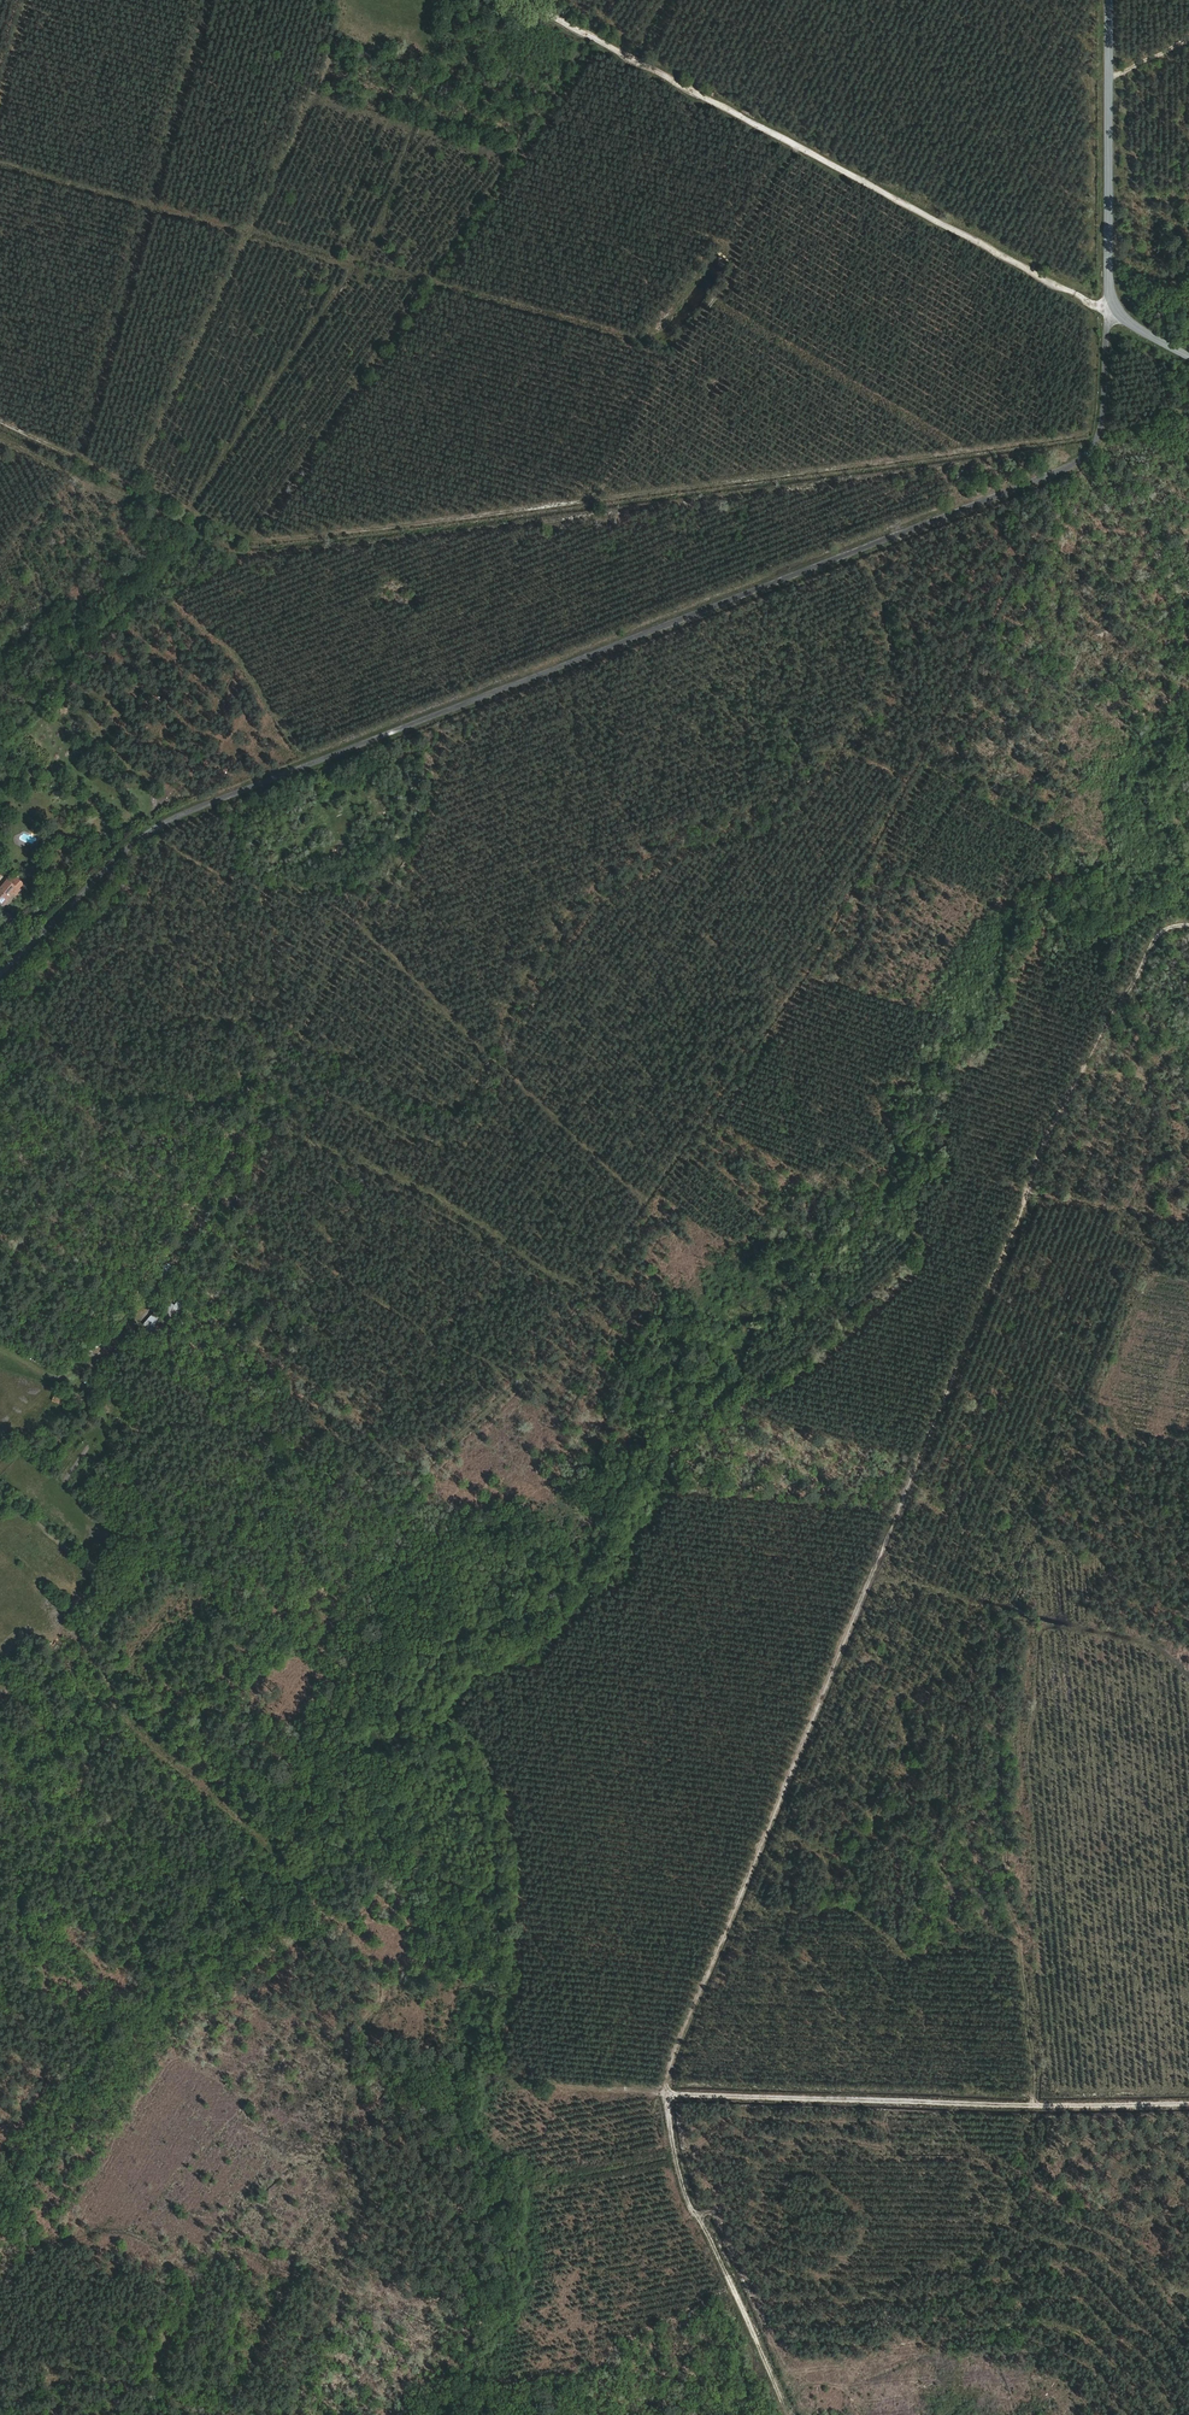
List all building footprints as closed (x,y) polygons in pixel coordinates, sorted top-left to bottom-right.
[(6,849),(13,840),(6,835),(0,842),(0,856),(6,849)] [(23,849),(13,840),(6,849),(0,856),(0,862),(5,866),(16,853),(18,855),(23,849)] [(3,900),(14,910),(17,906),(22,911),(33,899),(35,902),(44,892),(36,884),(30,890),(27,886),(19,895),(13,890),(3,900)] [(176,1305),(172,1302),(167,1310),(175,1315),(183,1304),(178,1300),(176,1305)] [(152,1329),(161,1319),(154,1313),(145,1323),(152,1329)]
